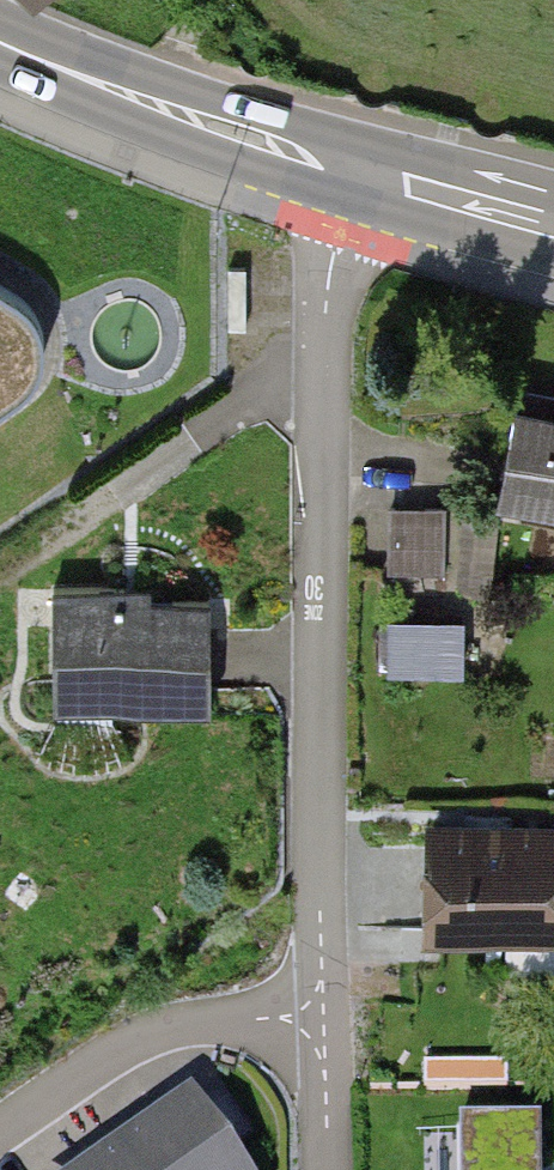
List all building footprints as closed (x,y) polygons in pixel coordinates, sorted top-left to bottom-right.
[(30,382),(43,358),(42,328),(36,309),(24,294),(0,279),(0,404),(30,382)] [(497,401),(475,500),(553,517),(553,413),(497,401)] [(441,498),(387,496),(384,567),(438,570),(441,498)] [(472,518),(466,570),(500,574),(505,521),(472,518)] [(135,584),(35,584),(34,715),(191,716),(192,600),(135,599),(135,584)] [(397,609),(396,665),(474,665),(474,609),(397,609)] [(422,819),(423,930),(423,947),(553,946),(553,818),(422,819)] [(85,1169),(251,1169),(196,1092),(85,1169)] [(454,1132),(453,1169),(538,1169),(539,1133),(454,1132)]
